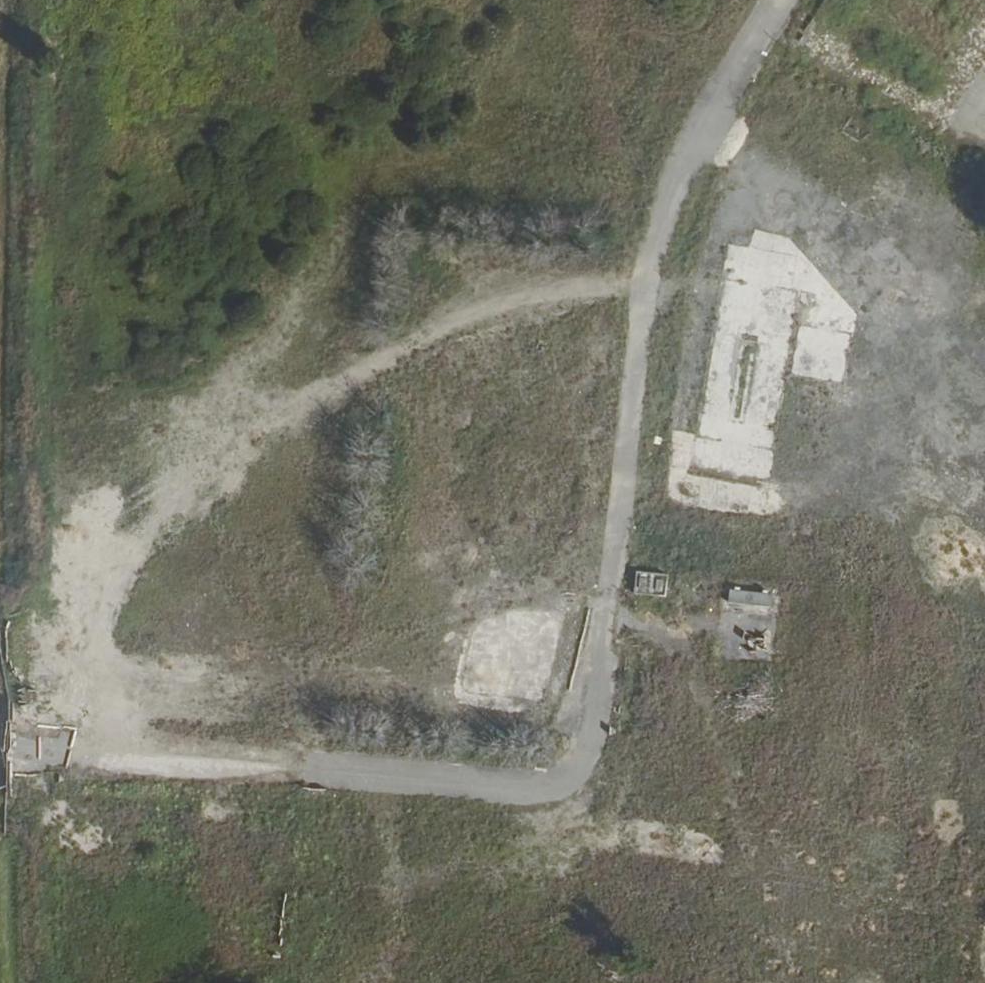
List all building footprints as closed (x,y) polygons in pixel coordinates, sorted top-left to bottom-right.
[(672,573),(640,570),(638,594),(670,597),(672,573)]
